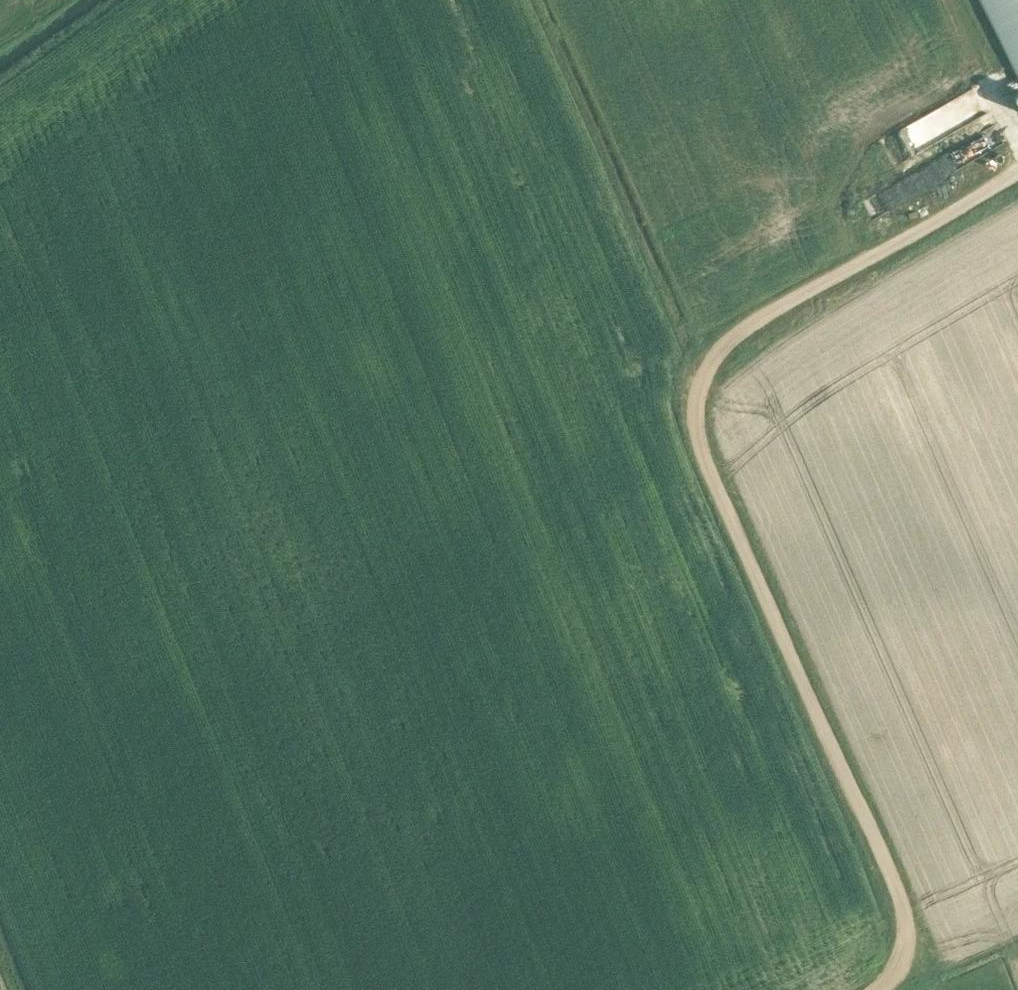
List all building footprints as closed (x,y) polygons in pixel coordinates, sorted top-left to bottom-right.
[(1017,73),(1017,0),(982,0),(1017,73)] [(953,164),(986,150),(980,135),(947,149),(953,164)]
